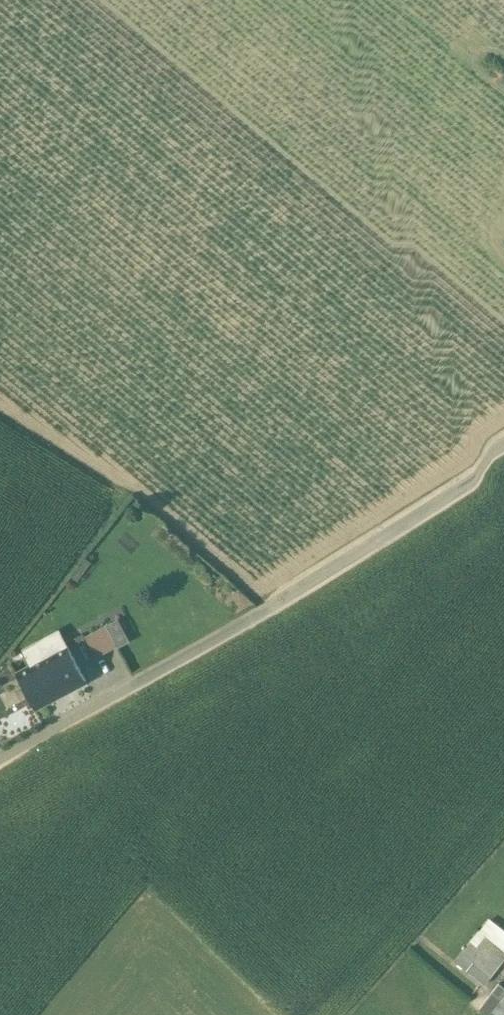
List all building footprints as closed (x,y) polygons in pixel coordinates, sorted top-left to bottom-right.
[(95,652),(104,665),(118,654),(109,641),(95,652)] [(39,711),(82,688),(64,655),(21,679),(39,711)] [(503,959),(503,949),(487,936),(479,947),(484,950),(500,964),(503,959)] [(473,942),(460,958),(471,967),(475,962),(484,950),(479,947),(473,942)] [(500,964),(484,950),(475,962),(477,964),(491,975),(500,964)] [(491,975),(477,964),(470,972),(484,984),(491,975)] [(498,982),(478,1008),(486,1014),(503,1014),(497,1010),(503,1001),(503,987),(498,982)]
